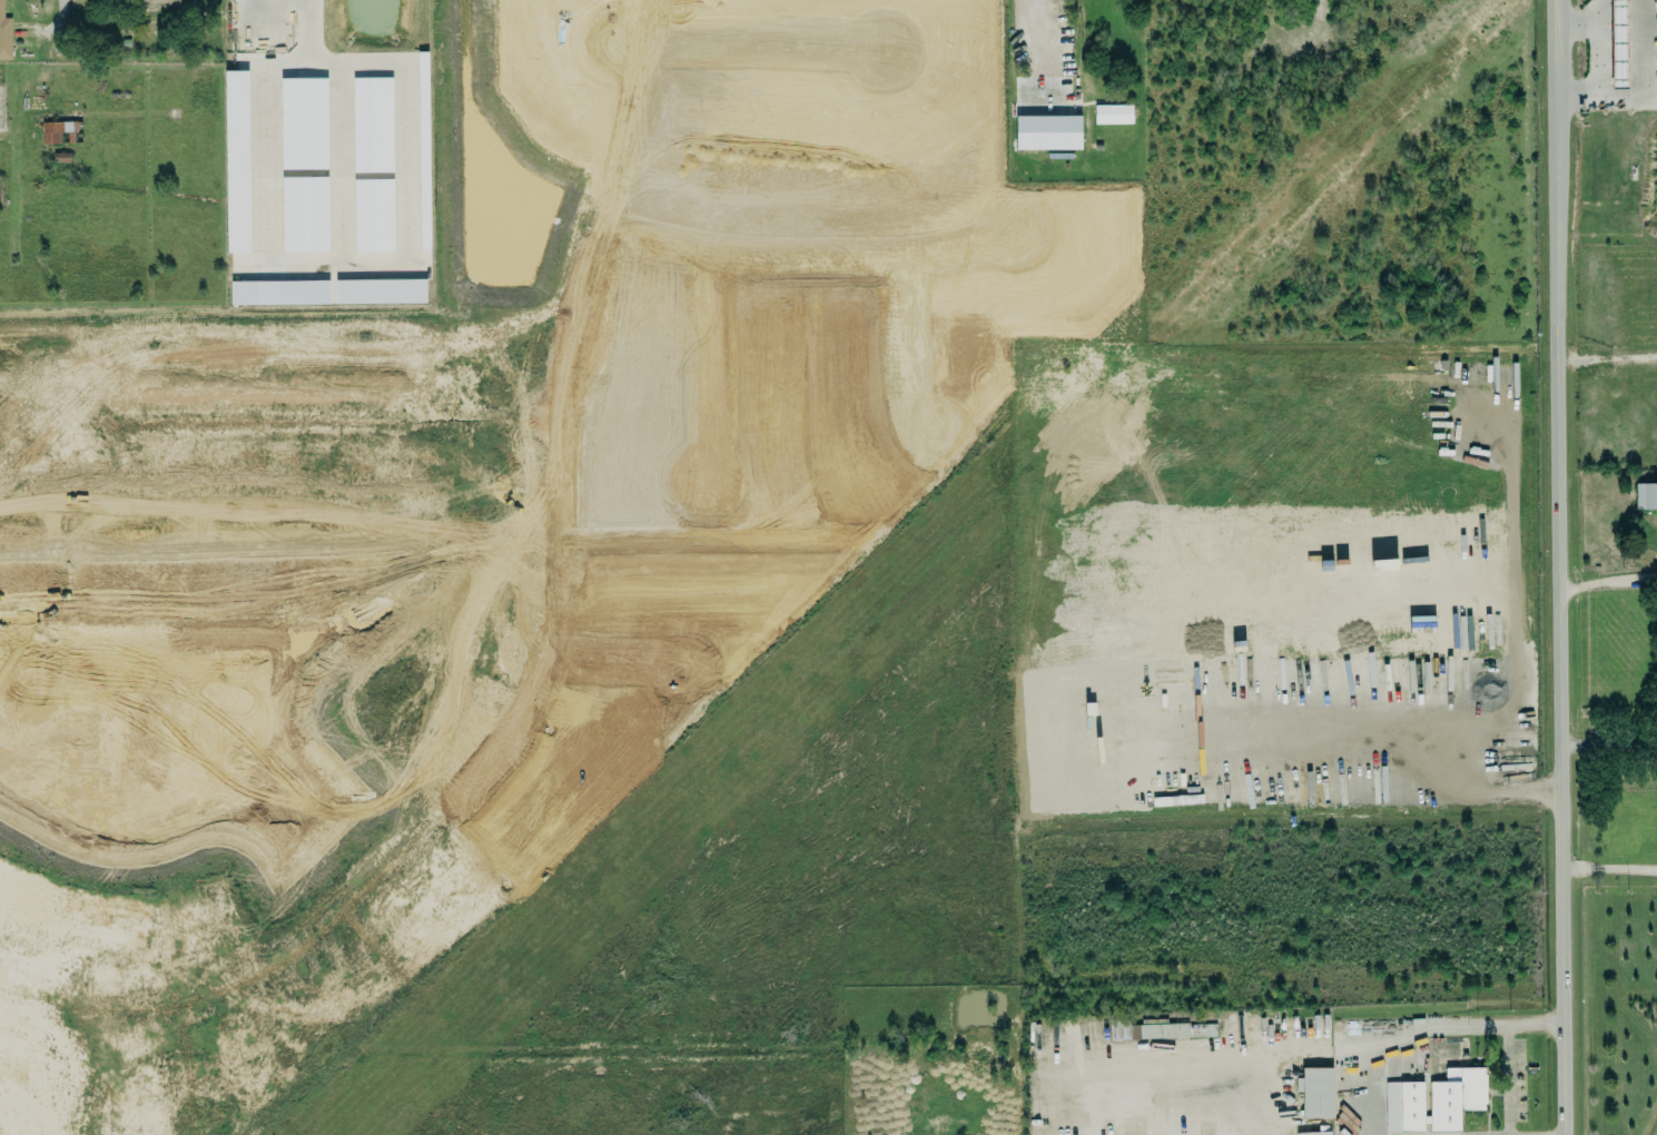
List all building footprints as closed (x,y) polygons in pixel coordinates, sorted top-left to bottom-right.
[(1618,0),(1613,0),(1611,79),(1626,80),(1627,0),(1618,0)] [(10,19),(0,19),(0,60),(10,60),(10,19)] [(248,71),(225,71),(227,253),(249,253),(248,71)] [(328,169),(327,78),(281,79),(282,169),(328,169)] [(393,172),(393,78),(354,78),(355,173),(393,172)] [(1094,124),(1131,124),(1131,106),(1094,106),(1094,124)] [(1015,112),(1081,112),(1081,147),(1015,147),(1015,112)] [(43,124),(43,144),(76,144),(76,124),(43,124)] [(328,177),(282,178),(283,252),(329,252),(328,177)] [(393,180),(354,180),(355,253),(394,252),(393,180)] [(426,303),(426,279),(336,280),(336,304),(426,303)] [(231,305),(329,304),(329,281),(231,281),(231,305)] [(1656,509),(1656,484),(1636,484),(1636,510),(1656,509)] [(1333,1118),(1332,1068),(1302,1068),(1303,1119),(1333,1118)] [(1460,1131),(1460,1111),(1486,1110),(1485,1068),(1445,1069),(1445,1082),(1430,1082),(1431,1131),(1460,1131)] [(1424,1131),(1423,1082),(1385,1083),(1386,1132),(1424,1131)]
